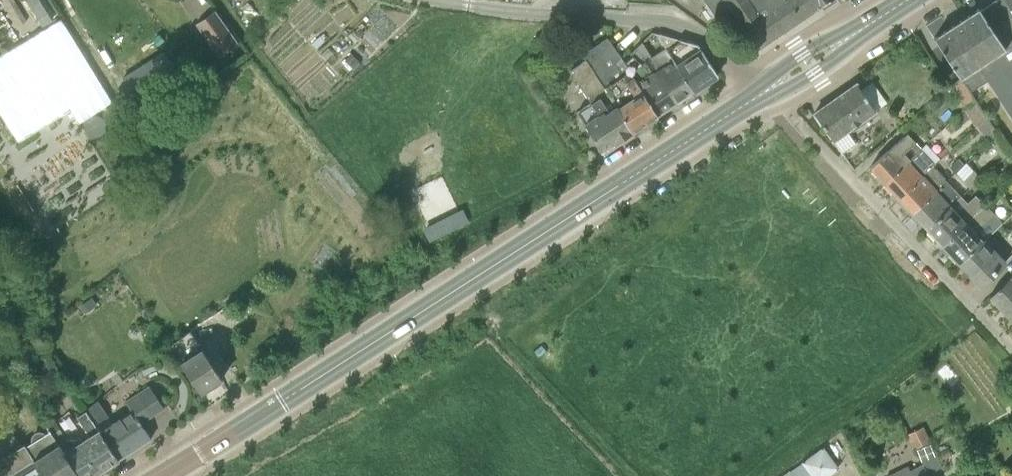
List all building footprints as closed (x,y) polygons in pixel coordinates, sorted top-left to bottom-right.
[(43,24),(54,18),(43,0),(28,0),(43,24)] [(718,20),(732,11),(758,48),(831,0),(704,0),(718,20)] [(1007,0),(997,0),(981,11),(979,9),(934,38),(961,78),(978,67),(1011,118),(1011,8),(1007,0)] [(196,25),(219,57),(239,43),(216,10),(196,25)] [(0,52),(0,107),(20,139),(73,105),(83,121),(114,101),(59,15),(0,52)] [(654,34),(660,42),(692,92),(718,75),(699,45),(656,33),(654,34)] [(602,150),(635,129),(608,88),(626,77),(618,64),(623,61),(606,37),(581,54),(585,60),(571,69),(591,102),(578,111),(586,122),(584,123),(602,150)] [(677,101),(692,92),(660,42),(648,50),(640,42),(631,50),(644,62),(649,58),(677,101)] [(657,114),(677,101),(649,58),(644,62),(631,50),(629,52),(631,55),(623,61),(657,114)] [(163,51),(120,77),(141,112),(184,86),(163,51)] [(635,129),(657,114),(623,61),(618,64),(626,77),(608,88),(635,129)] [(814,113),(838,147),(853,137),(850,133),(877,114),(857,84),(814,113)] [(870,167),(885,183),(921,149),(915,142),(916,141),(908,132),(893,145),(870,167)] [(885,183),(899,198),(936,162),(922,148),(921,149),(885,183)] [(957,173),(965,165),(957,156),(948,164),(957,173)] [(899,198),(914,213),(951,176),(938,161),(936,162),(899,198)] [(969,186),(980,176),(974,169),(963,179),(969,186)] [(914,213),(928,228),(962,195),(948,180),(952,176),(951,176),(914,213)] [(928,228),(943,246),(986,205),(976,194),(968,202),(962,195),(928,228)] [(959,262),(986,239),(1006,219),(999,212),(1000,210),(991,200),(986,205),(943,246),(959,262)] [(466,207),(425,221),(430,236),(471,222),(466,207)] [(986,239),(959,262),(981,285),(1006,261),(986,239)] [(990,296),(1011,320),(1011,275),(990,296)] [(191,329),(169,344),(201,393),(211,386),(215,388),(219,385),(219,381),(222,379),(202,349),(191,329)] [(151,438),(141,424),(165,408),(150,385),(126,401),(132,409),(100,430),(119,460),(151,438)] [(119,460),(100,430),(96,425),(87,411),(77,417),(89,436),(82,441),(80,437),(77,439),(67,439),(59,428),(53,432),(78,475),(79,475),(94,475),(119,460)] [(78,475),(53,432),(51,430),(45,434),(42,432),(38,431),(35,433),(31,436),(31,440),(32,443),(27,446),(26,444),(0,461),(0,471),(3,475),(1,475),(36,475),(41,473),(43,475),(77,475),(78,475)] [(928,473),(942,466),(930,441),(916,448),(923,464),(927,473),(928,473)] [(778,473),(779,475),(830,475),(842,469),(828,445),(778,473)] [(928,473),(927,473),(923,464),(911,470),(909,467),(889,475),(930,475),(928,473)]
